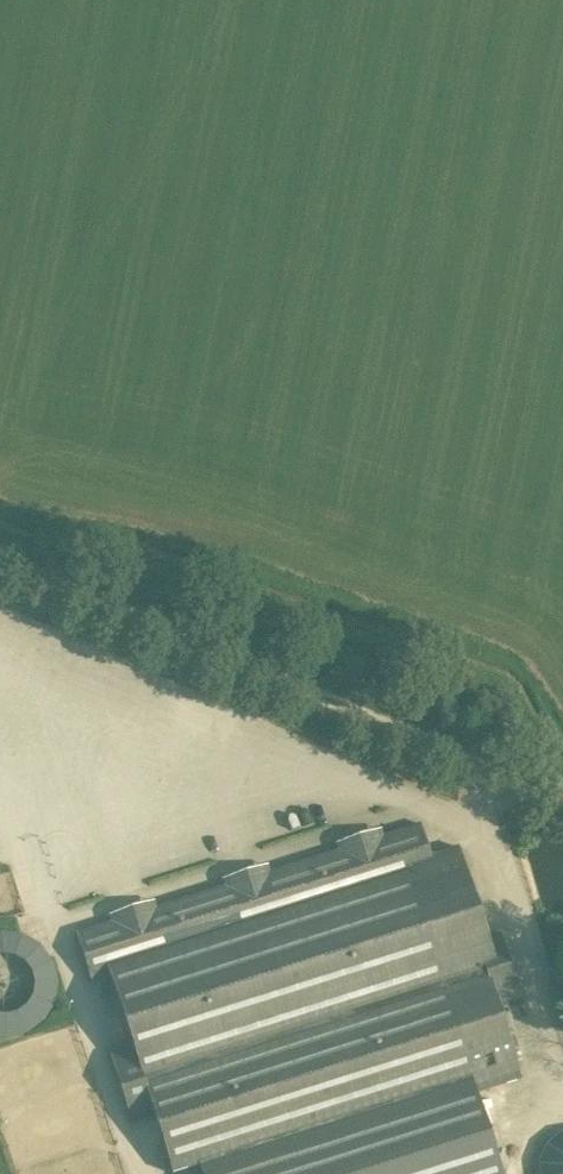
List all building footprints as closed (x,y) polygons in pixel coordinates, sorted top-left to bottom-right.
[(508,1002),(487,937),(476,902),(459,847),(431,856),(421,824),(76,933),(92,982),(110,976),(133,1048),(110,1055),(132,1124),(155,1117),(172,1173),(174,1173),(199,1166),(202,1173),(502,1173),(476,1093),(522,1078),(499,1005),(508,1002)] [(38,924),(0,938),(0,1037),(70,1012),(38,924)] [(562,1030),(562,990),(551,993),(562,1030)] [(531,1169),(533,1173),(562,1173),(562,1135),(542,1145),(549,1162),(531,1169)]
